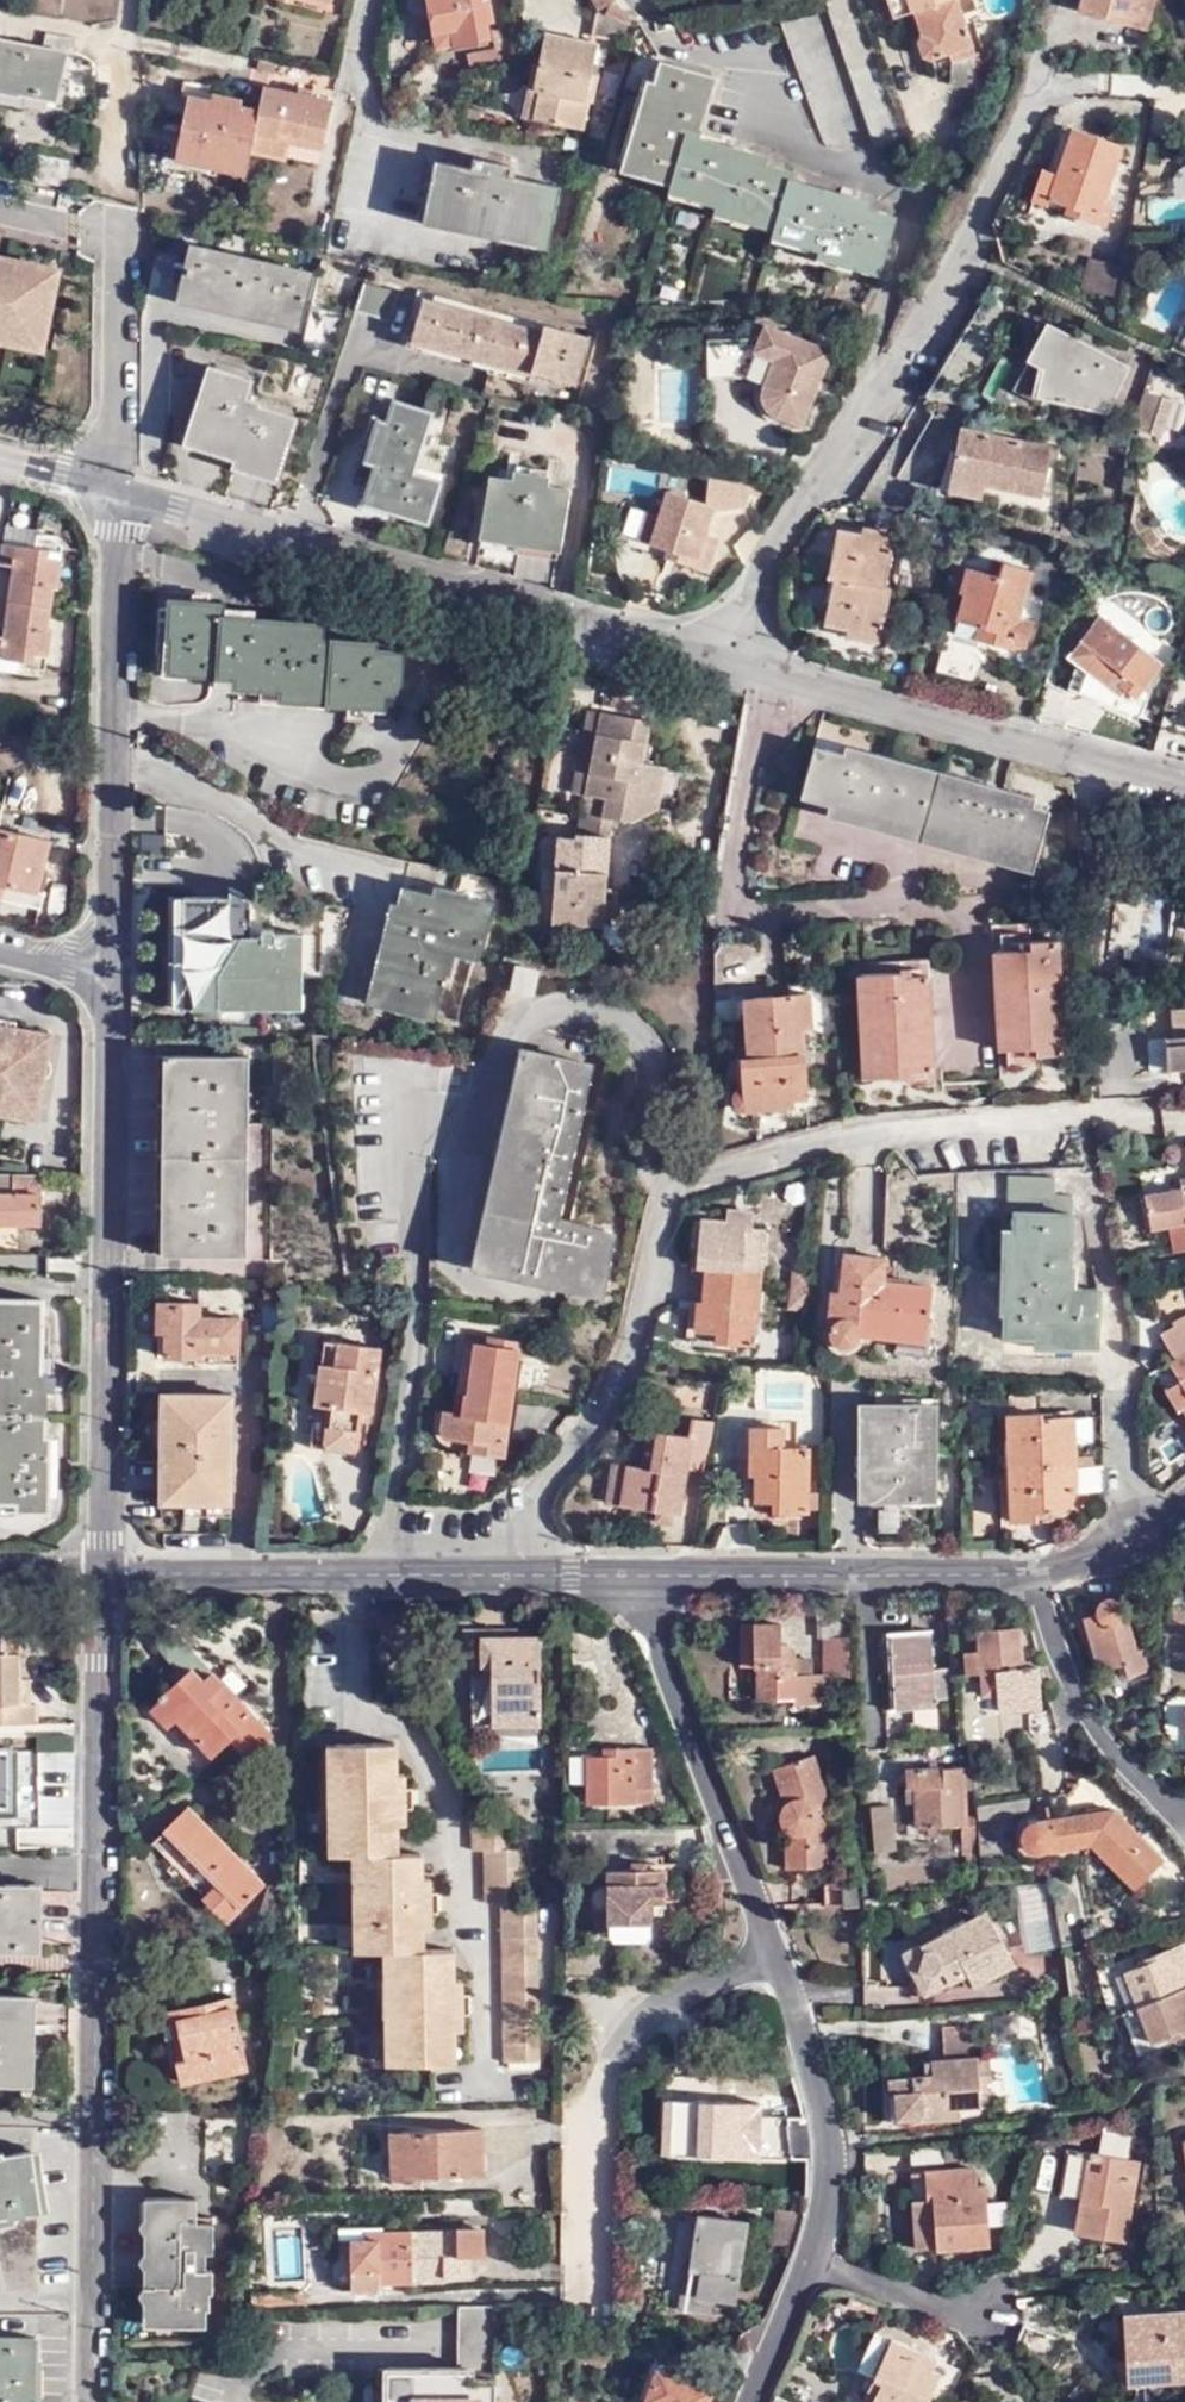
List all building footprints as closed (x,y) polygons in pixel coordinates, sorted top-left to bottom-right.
[(60,17),(62,0),(30,0),(28,11),(60,17)] [(434,32),(451,28),(455,43),(488,37),(485,22),(491,20),(487,0),(427,0),(434,32)] [(858,0),(840,0),(827,4),(876,147),(905,137),(858,0)] [(972,47),(956,0),(888,0),(895,19),(913,12),(922,35),(917,42),(923,56),(933,61),(944,58),(972,47)] [(1146,31),(1152,0),(1081,0),(1077,12),(1146,31)] [(620,22),(597,11),(592,38),(631,45),(636,28),(620,22)] [(467,54),(471,76),(521,63),(516,26),(495,29),(499,49),(467,54)] [(451,28),(434,32),(437,47),(455,43),(451,28)] [(532,64),(522,116),(583,129),(589,100),(585,100),(597,44),(546,33),(538,66),(532,64)] [(48,101),(58,103),(67,52),(74,53),(77,40),(46,34),(44,47),(0,39),(0,91),(48,101)] [(982,75),(972,47),(944,58),(953,85),(981,88),(982,87),(983,87),(984,85),(984,83),(982,75)] [(715,78),(660,62),(654,84),(647,82),(621,171),(671,185),(669,192),(717,206),(715,213),(774,230),(772,237),(820,251),(818,258),(879,277),(896,218),(851,206),(854,198),(789,179),(791,173),(748,160),(750,153),(697,138),(715,78)] [(262,87),(258,111),(188,96),(175,161),(247,176),(251,152),(286,159),(291,137),(324,144),(332,103),(262,87)] [(46,112),(48,101),(0,91),(0,102),(46,112)] [(1080,211),(1078,218),(1105,227),(1111,207),(1103,204),(1122,148),(1071,131),(1057,175),(1042,169),(1030,202),(1045,206),(1049,200),(1067,206),(1080,211)] [(471,168),(508,175),(511,166),(472,158),(471,168)] [(561,187),(508,175),(471,168),(434,161),(422,223),(459,230),(461,221),(512,231),(511,241),(548,248),(561,187)] [(1064,213),(1078,218),(1080,211),(1067,206),(1064,213)] [(459,230),(511,241),(512,231),(461,221),(459,230)] [(191,246),(178,301),(299,329),(312,274),(191,246)] [(35,335),(39,315),(40,308),(48,266),(0,256),(0,328),(35,335)] [(1080,289),(1113,298),(1121,267),(1088,259),(1080,289)] [(401,292),(364,283),(355,311),(391,322),(401,292)] [(541,333),(421,300),(411,339),(575,386),(588,337),(544,325),(541,333)] [(44,352),(52,310),(40,308),(39,315),(35,335),(0,328),(0,343),(44,352)] [(802,426),(831,353),(764,326),(759,339),(708,340),(709,376),(745,375),(764,383),(763,385),(762,391),(762,395),(762,400),(763,405),(768,410),(772,415),(777,417),(802,426)] [(1046,326),(1028,360),(1044,368),(1038,396),(1044,398),(1106,412),(1127,368),(1046,326)] [(1044,368),(1028,360),(1010,390),(1042,407),(1044,398),(1038,396),(1044,368)] [(244,444),(237,460),(258,466),(255,474),(275,481),(296,419),(257,407),(258,403),(245,399),(251,381),(209,368),(196,409),(204,411),(193,445),(220,454),(226,438),(244,444)] [(1143,392),(1131,429),(1160,439),(1172,401),(1143,392)] [(440,482),(413,474),(431,414),(394,402),(387,425),(378,422),(366,461),(376,465),(364,504),(427,523),(440,482)] [(981,500),(983,486),(1041,498),(1051,448),(960,428),(948,492),(981,500)] [(220,454),(237,460),(244,444),(226,438),(220,454)] [(515,472),(513,482),(491,478),(480,539),(557,552),(569,491),(546,487),(548,478),(515,472)] [(747,498),(749,479),(708,475),(706,494),(747,498)] [(658,516),(646,512),(636,547),(708,570),(718,539),(704,535),(714,508),(666,492),(658,516)] [(636,547),(646,512),(630,506),(619,542),(636,547)] [(6,528),(4,544),(36,548),(38,532),(6,528)] [(837,530),(827,578),(833,579),(823,624),(847,629),(845,636),(881,643),(891,589),(885,588),(896,537),(864,529),(863,537),(837,530)] [(3,544),(0,564),(14,565),(4,638),(0,638),(0,659),(21,662),(33,663),(34,654),(48,655),(52,629),(48,628),(53,588),(58,588),(61,560),(48,559),(49,550),(36,548),(4,544),(3,544)] [(1035,568),(1055,574),(1059,560),(1039,554),(1035,568)] [(987,628),(983,640),(1012,648),(1014,643),(1024,646),(1031,622),(1018,619),(1031,571),(995,561),(991,576),(966,568),(958,590),(962,592),(953,618),(987,628)] [(399,694),(401,653),(375,651),(375,644),(320,640),(322,625),(222,617),(222,605),(171,602),(167,637),(171,637),(168,672),(235,677),(235,687),(281,690),(280,699),(383,707),(383,692),(399,694)] [(1056,648),(1045,685),(1073,696),(1075,692),(1069,689),(1077,664),(1118,697),(1123,689),(1125,690),(1135,699),(1162,665),(1099,616),(1068,658),(1056,648)] [(949,629),(983,640),(987,628),(953,618),(949,629)] [(970,691),(975,673),(974,664),(941,655),(934,680),(970,691)] [(0,659),(0,671),(19,674),(21,662),(0,659)] [(1118,707),(1125,690),(1123,689),(1118,697),(1077,664),(1069,689),(1075,692),(1118,707)] [(584,797),(600,713),(587,710),(572,795),(584,797)] [(581,813),(613,818),(632,821),(659,806),(667,767),(643,763),(651,721),(600,713),(584,797),(581,813)] [(843,754),(938,781),(941,772),(846,745),(843,754)] [(801,799),(810,802),(824,749),(814,747),(801,799)] [(824,749),(810,802),(1035,864),(1049,811),(938,781),(843,754),(824,749)] [(610,835),(613,818),(581,813),(577,833),(610,835)] [(37,893),(49,841),(0,830),(0,897),(1,897),(4,885),(37,893)] [(603,928),(610,835),(577,833),(574,833),(574,837),(558,836),(556,868),(552,920),(552,924),(603,928)] [(538,919),(552,920),(556,868),(542,868),(538,919)] [(44,894),(37,893),(4,885),(1,897),(41,907),(44,894)] [(163,885),(162,1055),(247,1055),(247,885),(204,885),(163,885)] [(476,955),(490,905),(450,895),(449,903),(403,890),(375,1003),(432,1018),(449,948),(476,955)] [(1131,958),(1175,958),(1175,896),(1131,896),(1131,958)] [(1032,950),(1004,951),(1010,1051),(1035,1049),(1036,1057),(1065,1056),(1058,939),(1032,941),(1032,950)] [(1010,1051),(1004,951),(993,952),(999,1052),(1010,1051)] [(516,967),(510,991),(533,996),(539,972),(516,967)] [(903,973),(858,976),(864,1080),(908,1078),(908,1073),(934,1072),(928,975),(903,977),(903,973)] [(807,1099),(803,1055),(804,1055),(802,1031),(812,1030),(810,994),(744,1000),(748,1059),(742,1059),(744,1087),(735,1094),(734,1097),(734,1103),(737,1108),(741,1112),(747,1113),(794,1108),(792,1100),(807,1099)] [(1180,1009),(1182,1038),(1174,1038),(1148,1041),(1149,1072),(1170,1070),(1170,1072),(1184,1070),(1184,1009),(1180,1009)] [(1182,1038),(1180,1009),(1172,1010),(1174,1038),(1182,1038)] [(52,1034),(0,1025),(0,1113),(35,1120),(52,1034)] [(559,1219),(593,1064),(522,1048),(473,1268),(599,1296),(614,1231),(559,1219)] [(237,1126),(248,1126),(247,1055),(162,1055),(159,1257),(246,1256),(247,1187),(237,1188),(237,1126)] [(247,1187),(248,1126),(237,1126),(237,1188),(247,1187)] [(0,1175),(0,1225),(43,1225),(43,1176),(0,1175)] [(1005,1272),(1004,1338),(1054,1340),(1054,1346),(1071,1347),(1097,1348),(1099,1291),(1069,1290),(1073,1196),(1054,1196),(1055,1178),(1007,1177),(1007,1212),(1014,1212),(1013,1271),(1005,1272)] [(1144,1196),(1151,1231),(1168,1228),(1174,1253),(1184,1251),(1184,1188),(1144,1196)] [(728,1210),(727,1222),(752,1224),(753,1214),(728,1210)] [(752,1224),(727,1222),(703,1220),(698,1269),(706,1269),(703,1303),(697,1303),(695,1332),(717,1333),(717,1342),(755,1346),(766,1231),(752,1228),(752,1224)] [(828,1331),(832,1332),(833,1335),(834,1338),(836,1341),(838,1343),(841,1344),(845,1344),(848,1344),(851,1342),(853,1340),(855,1338),(856,1335),(924,1343),(931,1288),(884,1283),(886,1259),(844,1254),(840,1294),(831,1293),(828,1331)] [(19,1501),(19,1509),(48,1510),(49,1439),(44,1439),(45,1374),(40,1374),(41,1302),(0,1301),(0,1500),(19,1501)] [(167,1332),(165,1357),(196,1358),(199,1358),(199,1351),(239,1353),(239,1319),(200,1318),(200,1304),(158,1303),(157,1332),(167,1332)] [(1160,1335),(1174,1358),(1168,1363),(1179,1381),(1163,1391),(1177,1415),(1183,1412),(1184,1415),(1184,1321),(1160,1335)] [(470,1441),(469,1452),(504,1457),(521,1344),(489,1338),(487,1346),(463,1343),(454,1413),(444,1412),(441,1437),(470,1441)] [(372,1422),(381,1349),(323,1340),(315,1405),(328,1406),(324,1442),(325,1445),(326,1448),(330,1449),(352,1452),(354,1451),(357,1449),(358,1448),(362,1421),(372,1422)] [(199,1358),(196,1358),(196,1363),(239,1364),(239,1353),(199,1351),(199,1358)] [(162,1393),(161,1490),(186,1490),(185,1504),(207,1504),(232,1504),(233,1395),(162,1393)] [(1078,1484),(1075,1417),(1043,1419),(1043,1413),(1037,1414),(1037,1395),(1011,1397),(1012,1415),(1006,1415),(1010,1523),(1038,1521),(1037,1511),(1064,1511),(1072,1500),(1076,1490),(1078,1484)] [(532,1441),(551,1407),(518,1404),(513,1438),(532,1441)] [(937,1407),(868,1405),(868,1501),(935,1501),(937,1407)] [(686,1469),(707,1473),(707,1471),(715,1423),(691,1419),(689,1437),(658,1432),(657,1434),(652,1468),(641,1467),(614,1463),(607,1504),(658,1512),(673,1515),(679,1516),(686,1469)] [(817,1494),(809,1494),(809,1449),(784,1449),(784,1429),(750,1428),(750,1476),(756,1475),(755,1502),(773,1502),(773,1513),(808,1513),(808,1509),(816,1510),(817,1494)] [(652,1468),(657,1434),(646,1430),(641,1467),(652,1468)] [(186,1490),(161,1490),(161,1504),(185,1504),(186,1490)] [(334,1500),(324,1502),(327,1516),(338,1513),(334,1500)] [(207,1504),(185,1504),(185,1518),(207,1517),(207,1504)] [(231,1518),(232,1504),(207,1504),(207,1517),(231,1518)] [(671,1525),(673,1515),(658,1512),(656,1523),(671,1525)] [(1159,1583),(1126,1579),(1123,1602),(1157,1606),(1159,1583)] [(1123,1608),(1121,1604),(1119,1602),(1114,1600),(1109,1599),(1104,1601),(1101,1605),(1098,1609),(1098,1614),(1083,1619),(1099,1674),(1126,1666),(1130,1679),(1150,1673),(1144,1650),(1138,1651),(1129,1619),(1124,1616),(1124,1611),(1123,1608)] [(823,1639),(850,1638),(849,1607),(817,1608),(818,1638),(823,1639)] [(826,1680),(826,1676),(814,1676),(815,1659),(796,1659),(796,1655),(794,1651),(793,1648),(789,1646),(781,1645),(781,1624),(754,1624),(754,1626),(741,1626),(741,1667),(758,1667),(758,1701),(795,1701),(794,1707),(826,1707),(826,1680)] [(39,1724),(39,1706),(33,1705),(22,1704),(22,1679),(21,1629),(0,1628),(0,1725),(22,1725),(31,1724),(39,1724)] [(152,1641),(181,1678),(150,1709),(169,1729),(177,1720),(212,1758),(231,1741),(253,1770),(258,1767),(262,1773),(288,1753),(283,1747),(285,1746),(169,1628),(152,1641)] [(958,1673),(1000,1667),(996,1628),(954,1632),(956,1652),(941,1652),(942,1674),(958,1673)] [(868,1665),(910,1663),(908,1629),(867,1632),(868,1665)] [(480,1637),(478,1727),(540,1727),(539,1637),(480,1637)] [(851,1679),(850,1638),(823,1639),(826,1676),(826,1680),(851,1679)] [(929,1662),(910,1663),(868,1665),(871,1711),(912,1708),(912,1699),(932,1699),(929,1662)] [(1019,1707),(1015,1666),(1000,1667),(958,1673),(960,1698),(976,1696),(977,1711),(1019,1707)] [(22,1704),(33,1705),(31,1680),(22,1679),(22,1704)] [(30,1743),(31,1724),(22,1725),(22,1743),(30,1743)] [(35,1819),(35,1788),(35,1785),(21,1784),(21,1766),(45,1766),(44,1743),(30,1743),(22,1743),(22,1725),(0,1725),(0,1820),(35,1819)] [(407,1812),(409,1789),(396,1789),(397,1744),(337,1745),(338,1788),(327,1789),(327,1814),(339,1814),(340,1856),(353,1856),(364,1856),(365,1952),(384,1952),(394,1951),(395,1982),(384,1983),(385,2032),(396,2032),(397,2066),(456,2064),(454,2016),(466,2016),(465,1994),(455,1995),(454,1950),(424,1951),(423,1916),(434,1915),(434,1894),(422,1894),(422,1854),(399,1854),(398,1812),(407,1812)] [(338,1788),(337,1745),(326,1745),(327,1789),(338,1788)] [(571,1757),(571,1771),(588,1772),(588,1805),(654,1804),(653,1749),(603,1750),(602,1758),(571,1757)] [(829,1868),(828,1865),(827,1827),(826,1792),(815,1757),(774,1771),(787,1804),(786,1806),(783,1809),(782,1812),(782,1814),(781,1818),(781,1820),(782,1823),(783,1825),(784,1827),(785,1828),(786,1829),(787,1831),(788,1831),(789,1872),(829,1868)] [(46,1787),(45,1766),(21,1766),(21,1784),(35,1785),(35,1788),(46,1787)] [(918,1829),(963,1827),(963,1858),(978,1858),(977,1826),(968,1827),(967,1769),(906,1770),(908,1804),(917,1805),(918,1829)] [(871,1807),(875,1853),(897,1851),(892,1806),(871,1807)] [(220,1886),(206,1900),(205,1900),(227,1922),(265,1885),(190,1808),(166,1831),(167,1832),(220,1886)] [(1036,1852),(1038,1852),(1038,1853),(1091,1846),(1134,1889),(1164,1861),(1114,1810),(1034,1821),(1034,1822),(1029,1824),(1024,1827),(1022,1833),(1021,1840),(1024,1845),(1027,1848),(1031,1851),(1036,1852)] [(328,1856),(340,1856),(339,1814),(327,1814),(328,1856)] [(507,1816),(472,1817),(473,1852),(486,1852),(487,1906),(502,1905),(505,2065),(542,2063),(537,1904),(522,1905),(522,1850),(508,1850),(507,1816)] [(827,1827),(828,1865),(842,1865),(840,1827),(827,1827)] [(153,1845),(206,1900),(220,1886),(167,1832),(153,1845)] [(354,1952),(365,1952),(364,1856),(353,1856),(354,1952)] [(608,1869),(609,1883),(606,1884),(604,1885),(601,1886),(599,1888),(598,1890),(596,1892),(596,1895),(595,1897),(596,1900),(597,1902),(598,1905),(600,1907),(602,1908),(604,1910),(607,1910),(609,1911),(610,1930),(642,1933),(642,1923),(651,1923),(650,1904),(664,1905),(664,1901),(679,1901),(678,1886),(664,1886),(664,1864),(632,1863),(633,1871),(608,1869)] [(861,1908),(861,1898),(861,1884),(825,1886),(826,1908),(861,1908)] [(1013,1888),(1013,1889),(1043,1888),(1063,1947),(1052,1885),(1026,1886),(1013,1888)] [(258,1919),(284,1921),(285,1892),(284,1891),(269,1886),(258,1919)] [(1043,1888),(1013,1889),(1026,1956),(1063,1947),(1043,1888)] [(43,1949),(44,1891),(0,1891),(0,1948),(43,1949)] [(876,1898),(865,1899),(865,1907),(865,1912),(877,1911),(876,1898)] [(968,1972),(976,1986),(1013,1966),(990,1921),(973,1931),(967,1922),(927,1944),(926,1942),(904,1954),(925,1995),(955,1980),(968,1972)] [(1181,2037),(1184,2036),(1184,1952),(1182,1946),(1152,1957),(1154,1962),(1125,1974),(1151,2044),(1168,2037),(1178,2033),(1181,2037)] [(384,1952),(384,1983),(395,1982),(394,1951),(384,1952)] [(0,1996),(0,2086),(23,2086),(25,2025),(31,2025),(32,1997),(0,1996)] [(188,2063),(178,2065),(182,2084),(248,2070),(232,1998),(208,2004),(210,2012),(179,2019),(188,2063)] [(167,2012),(178,2065),(188,2063),(179,2019),(210,2012),(208,2004),(167,2012)] [(1020,2034),(1018,2017),(995,2020),(997,2037),(1020,2034)] [(944,2052),(972,2050),(971,2026),(943,2028),(944,2052)] [(385,2066),(397,2066),(396,2032),(385,2032),(385,2066)] [(913,2091),(895,2093),(898,2124),(961,2119),(960,2109),(995,2107),(991,2057),(931,2061),(933,2077),(912,2077),(913,2091)] [(894,2078),(895,2093),(913,2091),(912,2077),(894,2078)] [(699,2156),(756,2158),(760,2105),(702,2102),(699,2156)] [(483,2128),(399,2132),(401,2179),(485,2175),(483,2128)] [(401,2179),(399,2132),(392,2132),(393,2179),(401,2179)] [(39,2293),(36,2276),(39,2275),(37,2260),(39,2259),(36,2244),(39,2244),(37,2228),(39,2228),(37,2212),(50,2209),(41,2150),(0,2157),(0,2293),(39,2293)] [(1082,2197),(1076,2234),(1126,2242),(1140,2162),(1070,2151),(1063,2194),(1082,2197)] [(905,2172),(911,2196),(926,2192),(920,2169),(905,2172)] [(926,2172),(928,2201),(912,2201),(916,2251),(938,2250),(938,2251),(989,2247),(986,2186),(976,2187),(976,2169),(926,2172)] [(807,2201),(807,2198),(795,2196),(791,2212),(776,2209),(771,2247),(795,2246),(798,2240),(799,2232),(801,2226),(803,2219),(804,2213),(805,2208),(807,2201)] [(203,2224),(197,2218),(198,2199),(146,2199),(145,2327),(208,2329),(208,2310),(211,2310),(211,2294),(214,2294),(214,2270),(207,2270),(208,2253),(214,2254),(215,2235),(203,2235),(203,2224)] [(699,2215),(693,2259),(687,2296),(698,2298),(738,2304),(748,2222),(699,2215)] [(215,2217),(197,2218),(203,2224),(203,2235),(215,2235),(215,2217)] [(380,2226),(343,2227),(339,2226),(339,2238),(351,2238),(350,2272),(352,2271),(351,2293),(378,2292),(379,2284),(445,2283),(444,2278),(472,2277),(470,2256),(486,2256),(485,2228),(381,2231),(380,2226)] [(687,2296),(693,2259),(687,2258),(679,2309),(697,2312),(698,2298),(687,2296)] [(459,2307),(459,2366),(459,2378),(389,2378),(389,2401),(497,2401),(498,2307),(459,2307)] [(1126,2351),(1128,2386),(1184,2382),(1184,2313),(1131,2316),(1133,2351),(1126,2351)] [(1124,2316),(1126,2351),(1133,2351),(1131,2316),(1124,2316)] [(1025,2326),(1018,2344),(1051,2358),(1058,2340),(1025,2326)] [(859,2370),(875,2377),(892,2340),(877,2331),(859,2370)] [(32,2339),(0,2338),(0,2401),(36,2401),(37,2360),(31,2360),(32,2339)] [(875,2377),(874,2378),(882,2382),(873,2401),(928,2401),(938,2381),(929,2377),(937,2359),(892,2340),(875,2377)] [(459,2366),(384,2366),(383,2401),(389,2401),(389,2378),(459,2378),(459,2366)] [(646,2401),(708,2401),(713,2389),(657,2369),(646,2401)]
